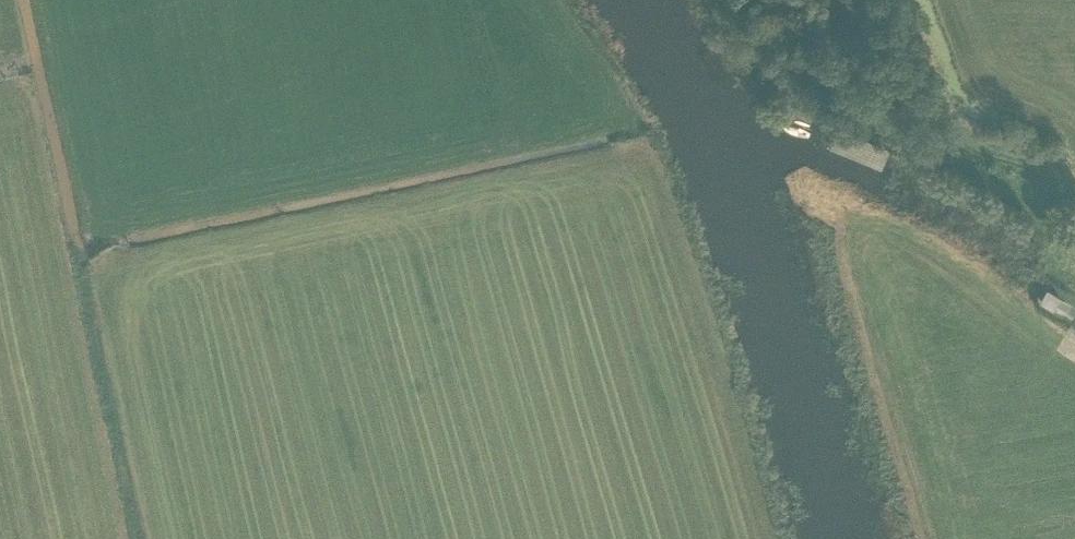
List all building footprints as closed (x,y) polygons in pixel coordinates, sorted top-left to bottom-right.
[(1053,308),(1059,296),(1047,289),(1041,301),(1053,308)]
